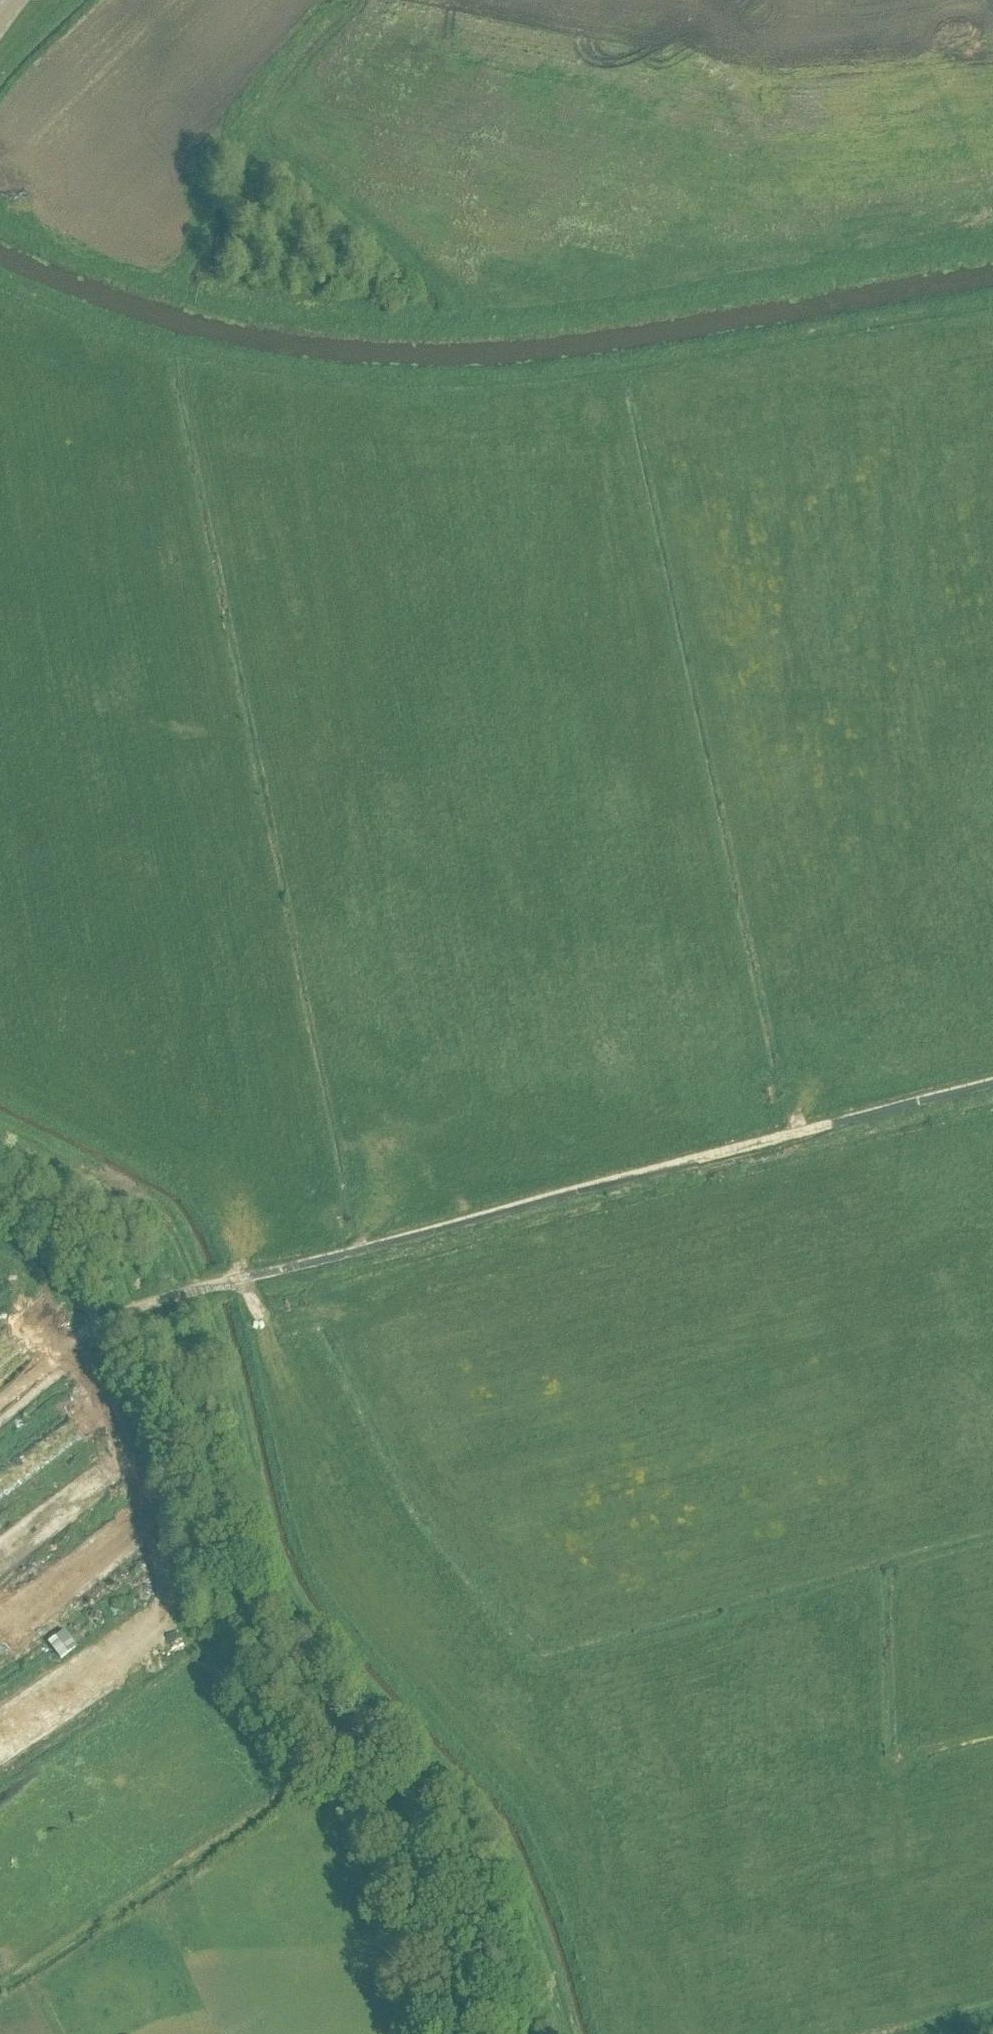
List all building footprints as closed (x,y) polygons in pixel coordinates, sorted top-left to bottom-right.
[(65,1633),(49,1645),(61,1661),(77,1649),(65,1633)]
